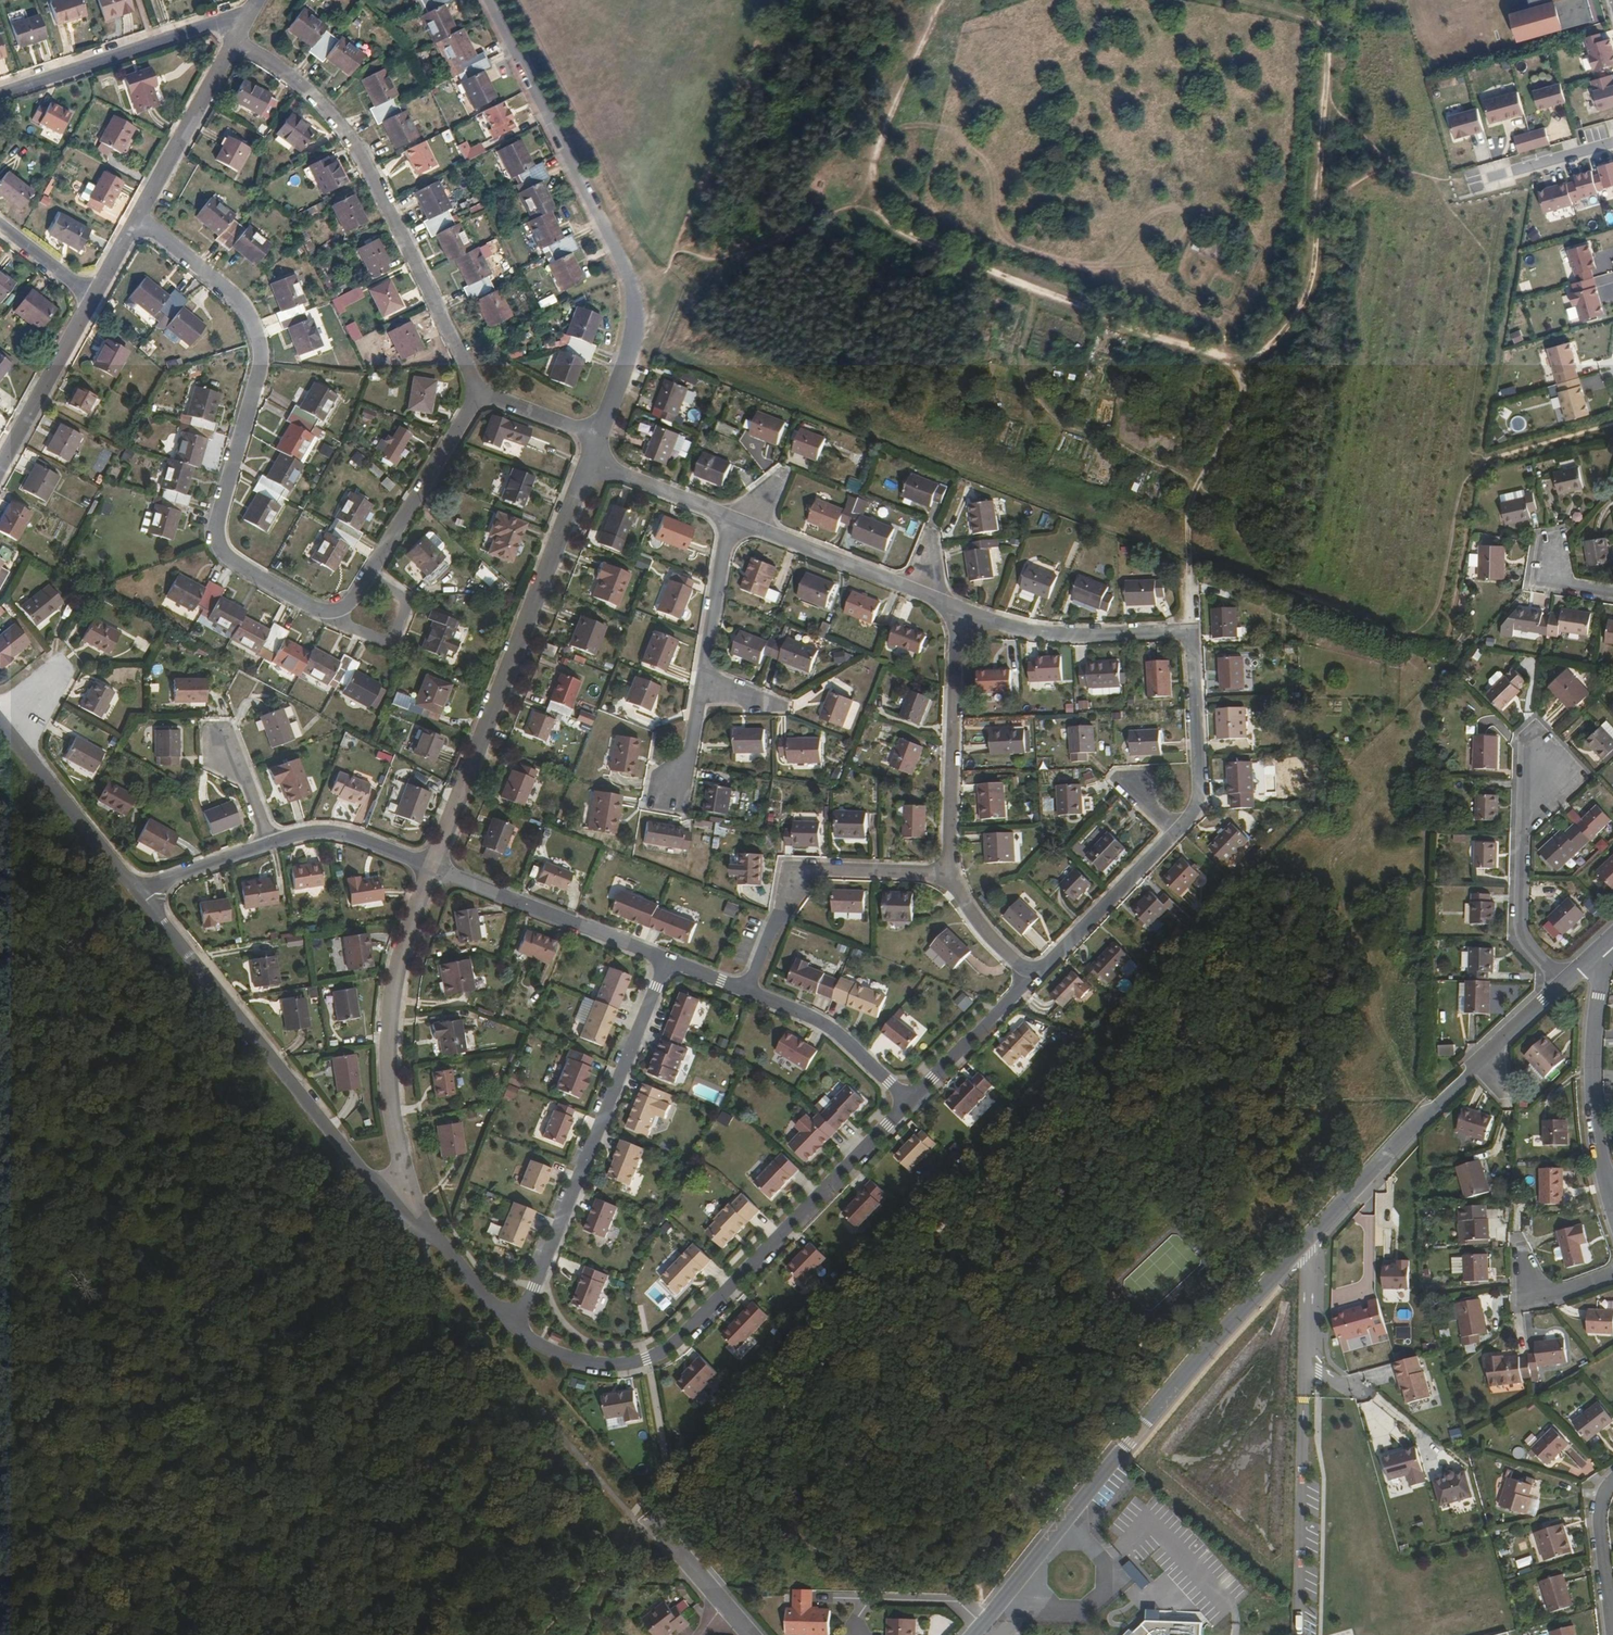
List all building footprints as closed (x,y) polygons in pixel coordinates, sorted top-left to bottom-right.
[(49,5),(56,26),(85,17),(79,0),(64,0),(49,5)] [(120,17),(131,14),(127,0),(96,0),(102,20),(119,14),(120,17)] [(449,0),(436,0),(423,7),(427,14),(442,7),(450,2),(449,0)] [(1588,0),(1530,0),(1532,7),(1511,13),(1518,41),(1566,28),(1593,20),(1588,0)] [(302,11),(312,19),(316,13),(306,6),(302,11)] [(442,7),(427,14),(422,17),(435,44),(456,34),(442,7)] [(288,30),(312,48),(324,32),(326,29),(312,19),(302,11),(288,30)] [(104,23),(120,17),(119,14),(102,20),(104,23)] [(38,17),(10,27),(17,49),(45,40),(38,17)] [(456,34),(435,44),(448,71),(460,65),(474,58),(461,31),(456,34)] [(315,58),(331,37),(324,32),(312,48),(308,53),(315,58)] [(1585,37),(1590,55),(1589,55),(1593,68),(1594,68),(1594,69),(1612,64),(1612,50),(1610,38),(1602,40),(1600,33),(1585,37)] [(326,59),(338,42),(331,37),(315,58),(322,64),(326,59)] [(338,42),(326,59),(349,76),(363,57),(339,40),(338,42)] [(463,73),(487,61),(483,53),(474,58),(460,65),(463,73)] [(463,73),(467,81),(482,73),(491,69),(487,61),(463,73)] [(463,73),(460,65),(448,71),(452,79),(463,73)] [(362,81),(375,107),(393,99),(395,97),(382,70),(362,81)] [(147,83),(152,81),(149,71),(125,79),(136,115),(157,108),(149,89),(147,83)] [(482,73),(467,81),(462,84),(475,110),(495,100),(482,73)] [(1591,80),(1599,109),(1612,105),(1612,79),(1612,74),(1591,80)] [(267,121),(277,103),(270,99),(271,97),(243,81),(233,102),(267,121)] [(1560,83),(1533,91),(1539,109),(1566,101),(1562,88),(1560,83)] [(1518,91),(1484,100),(1490,123),(1524,113),(1518,91)] [(373,119),(397,107),(393,99),(375,107),(369,110),(373,119)] [(505,111),(501,102),(481,112),(490,129),(488,131),(492,140),(514,128),(510,121),(511,119),(506,110),(505,111)] [(70,116),(49,105),(46,111),(38,107),(31,121),(58,137),(70,116)] [(383,123),(401,115),(397,107),(373,119),(376,126),(383,123)] [(1477,108),(1449,116),(1455,138),(1483,130),(1477,108)] [(401,115),(383,123),(396,150),(417,139),(404,113),(401,115)] [(313,133),(290,117),(276,135),(299,152),(313,133)] [(133,130),(112,118),(98,144),(100,145),(98,151),(106,156),(109,150),(119,156),(133,130)] [(1545,128),(1529,132),(1534,148),(1549,143),(1545,128)] [(1529,132),(1514,136),(1518,152),(1534,148),(1529,132)] [(235,173),(248,150),(228,139),(215,162),(235,173)] [(465,161),(484,152),(479,143),(468,149),(464,141),(456,145),(465,161)] [(423,142),(404,152),(416,176),(436,166),(423,142)] [(518,176),(533,168),(519,142),(499,152),(512,179),(518,176)] [(322,195),(345,183),(335,163),(329,166),(325,159),(309,168),(322,195)] [(1593,176),(1597,190),(1612,185),(1612,162),(1599,166),(1601,173),(1593,176)] [(522,184),(546,172),(542,164),(533,168),(518,176),(522,184)] [(1576,180),(1567,183),(1572,201),(1582,198),(1581,197),(1598,193),(1597,190),(1593,176),(1591,170),(1574,175),(1576,180)] [(540,183),(549,179),(546,172),(522,184),(525,191),(540,183)] [(1,196),(19,211),(32,195),(6,174),(0,182),(0,198),(1,196)] [(107,210),(121,185),(103,174),(97,185),(89,180),(80,194),(88,199),(84,207),(97,214),(102,207),(107,210)] [(42,195),(47,197),(51,189),(50,188),(53,182),(51,180),(42,195)] [(520,194),(533,221),(549,213),(553,210),(540,183),(525,191),(520,194)] [(1567,183),(1538,191),(1544,212),(1573,204),(1572,201),(1567,183)] [(429,220),(447,212),(449,210),(436,184),(416,193),(429,220)] [(485,202),(481,194),(458,205),(462,213),(485,202)] [(1582,201),(1585,209),(1601,203),(1598,195),(1582,201)] [(0,198),(0,199),(18,213),(19,211),(1,196),(0,198)] [(366,223),(352,197),(332,207),(345,234),(366,223)] [(219,237),(232,221),(233,218),(210,200),(196,217),(219,237)] [(447,212),(450,219),(456,217),(452,209),(449,210),(447,212)] [(427,231),(450,219),(447,212),(429,220),(423,223),(427,231)] [(547,247),(562,240),(549,213),(533,221),(528,223),(541,250),(547,247)] [(65,243),(79,251),(88,233),(58,216),(48,236),(64,245),(65,243)] [(454,227),(457,225),(459,224),(456,217),(450,219),(454,227)] [(437,235),(454,227),(450,219),(427,231),(430,239),(437,235)] [(221,247),(238,226),(232,221),(219,237),(215,242),(221,247)] [(456,259),(470,252),(457,225),(454,227),(437,235),(450,262),(456,259)] [(232,247),(245,232),(238,226),(221,247),(228,252),(232,247)] [(1538,228),(1528,232),(1532,241),(1541,237),(1538,228)] [(247,229),(245,232),(232,247),(255,266),(270,248),(247,229)] [(551,255),(574,243),(571,235),(562,240),(547,247),(551,255)] [(365,248),(372,244),(370,240),(363,243),(365,248)] [(376,279),(389,272),(386,265),(389,264),(377,242),(372,244),(365,248),(358,251),(369,274),(372,272),(376,279)] [(78,253),(79,251),(65,243),(64,245),(78,253)] [(570,255),(578,251),(574,243),(551,255),(554,263),(570,255)] [(1588,243),(1568,249),(1577,281),(1592,277),(1590,269),(1595,268),(1588,243)] [(545,258),(551,255),(547,247),(541,250),(545,258)] [(469,287),(487,278),(489,276),(476,249),(470,252),(456,259),(469,287)] [(554,263),(551,255),(545,258),(549,266),(554,263)] [(583,281),(570,255),(554,263),(549,266),(563,292),(583,281)] [(12,289),(14,286),(0,275),(0,279),(12,289)] [(282,313),(301,306),(304,305),(293,277),(272,285),(282,313)] [(1576,304),(1581,320),(1603,314),(1592,277),(1577,281),(1572,283),(1574,292),(1569,293),(1572,305),(1576,304)] [(466,297),(490,285),(487,278),(469,287),(463,290),(466,297)] [(12,289),(0,279),(0,304),(12,289)] [(157,312),(167,300),(144,280),(130,298),(153,318),(157,312)] [(382,317),(402,307),(389,282),(370,292),(382,317)] [(346,288),(343,283),(336,287),(339,292),(346,288)] [(477,302),(494,293),(490,285),(466,297),(470,305),(477,302)] [(163,317),(180,297),(174,291),(167,300),(157,312),(163,317)] [(497,291),(494,293),(477,302),(489,328),(510,318),(497,291)] [(25,318),(39,330),(54,311),(30,292),(13,314),(23,321),(25,318)] [(355,298),(352,293),(334,302),(337,307),(355,298)] [(541,309),(557,301),(553,293),(537,301),(541,309)] [(180,309),(186,302),(180,297),(163,317),(169,323),(180,309)] [(279,323),(304,313),(301,306),(282,313),(276,315),(279,323)] [(204,329),(180,309),(169,323),(166,328),(189,347),(204,329)] [(570,338),(589,345),(599,317),(578,309),(567,337),(570,338)] [(159,323),(163,317),(157,312),(153,318),(159,323)] [(288,328),(307,321),(304,313),(279,323),(282,331),(288,328)] [(38,332),(39,330),(25,318),(23,321),(38,332)] [(309,320),(307,321),(288,328),(299,356),(320,348),(309,320)] [(354,321),(344,326),(351,341),(361,337),(354,321)] [(402,361),(422,350),(414,334),(415,333),(410,323),(388,334),(402,361)] [(1514,344),(1524,341),(1520,330),(1510,333),(1514,344)] [(131,344),(136,351),(144,341),(137,335),(131,344)] [(567,346),(592,355),(595,347),(589,345),(570,338),(567,346)] [(1569,341),(1547,347),(1557,383),(1577,377),(1574,367),(1576,367),(1569,341)] [(113,379),(126,354),(105,343),(92,367),(113,379)] [(520,345),(506,347),(508,359),(521,357),(520,345)] [(582,361),(589,363),(592,355),(567,346),(564,354),(582,361)] [(572,389),(582,361),(564,354),(561,352),(551,380),(572,389)] [(8,365),(10,363),(0,354),(0,358),(8,365)] [(8,365),(0,358),(0,379),(10,366),(8,365)] [(1577,377),(1557,383),(1559,391),(1558,391),(1566,420),(1588,414),(1578,377),(1577,377)] [(430,414),(435,383),(414,379),(409,410),(430,414)] [(662,411),(659,419),(675,425),(689,390),(667,381),(656,408),(662,411)] [(300,411),(317,421),(320,422),(335,396),(315,385),(300,411)] [(1504,396),(1516,392),(1514,385),(1502,389),(1504,396)] [(85,416),(94,398),(78,388),(68,406),(85,416)] [(191,418),(210,423),(218,395),(200,389),(196,388),(188,418),(191,418)] [(290,415),(313,428),(317,421),(300,411),(295,407),(290,415)] [(378,416),(363,410),(361,415),(364,416),(363,418),(375,423),(378,416)] [(778,446),(787,424),(759,413),(750,435),(778,446)] [(292,426),(309,436),(313,428),(290,415),(286,422),(292,426)] [(179,424),(188,427),(191,418),(188,418),(181,416),(179,424)] [(188,427),(214,434),(217,425),(210,423),(191,418),(188,427)] [(524,447),(530,431),(492,418),(483,443),(499,448),(502,439),(524,447)] [(718,420),(714,430),(732,437),(736,427),(718,420)] [(186,434),(188,427),(179,424),(177,432),(184,433),(186,434)] [(56,439),(48,454),(66,463),(80,438),(60,426),(53,438),(56,439)] [(282,454),(302,466),(316,440),(309,436),(292,426),(276,451),(282,454)] [(205,440),(212,442),(214,434),(188,427),(186,434),(205,440)] [(674,451),(680,436),(659,427),(647,458),(668,467),(674,451)] [(397,458),(410,436),(399,429),(392,440),(387,437),(384,443),(382,441),(376,451),(382,456),(381,458),(382,459),(381,463),(389,468),(393,465),(395,467),(399,459),(397,458)] [(818,462),(826,440),(802,431),(800,435),(796,433),(793,439),(797,441),(793,452),(818,462)] [(175,463),(191,468),(197,469),(205,440),(186,434),(184,433),(175,463)] [(686,438),(680,436),(674,451),(680,453),(686,438)] [(45,452),(48,454),(56,439),(53,438),(45,452)] [(321,442),(317,456),(314,455),(310,465),(324,470),(332,446),(321,442)] [(349,461),(357,467),(365,458),(357,451),(349,461)] [(267,480),(284,490),(287,492),(302,466),(282,454),(267,480)] [(732,466),(704,455),(696,476),(724,487),(732,466)] [(164,491),(183,496),(191,468),(175,463),(169,461),(161,490),(164,491)] [(377,479),(383,472),(375,464),(369,471),(377,479)] [(32,475),(23,492),(44,503),(57,478),(35,466),(30,474),(32,475)] [(1583,487),(1579,468),(1554,473),(1559,493),(1583,487)] [(522,507),(533,479),(513,471),(502,499),(522,507)] [(21,490),(23,492),(32,475),(30,474),(21,490)] [(947,489),(912,475),(904,497),(931,508),(934,501),(942,505),(947,489)] [(385,476),(379,483),(389,491),(395,483),(385,476)] [(257,485),(280,498),(284,490),(267,480),(261,477),(257,485)] [(850,479),(846,490),(859,494),(862,483),(850,479)] [(259,496),(275,506),(280,498),(257,485),(252,492),(259,496)] [(1536,509),(1533,493),(1525,494),(1525,490),(1500,495),(1506,523),(1531,518),(1530,510),(1536,509)] [(161,499),(188,507),(190,498),(183,496),(164,491),(161,499)] [(338,522),(356,532),(371,506),(357,498),(351,494),(336,520),(338,522)] [(91,515),(97,500),(88,495),(74,526),(78,527),(85,512),(91,515)] [(243,521),(263,533),(278,507),(275,506),(259,496),(243,521)] [(159,506),(161,499),(155,497),(153,505),(156,506),(159,506)] [(841,523),(848,526),(858,501),(851,498),(845,512),(841,523)] [(178,512),(185,515),(188,507),(161,499),(159,506),(178,512)] [(848,526),(856,529),(861,516),(862,514),(864,515),(868,502),(859,499),(858,501),(848,526)] [(841,523),(845,512),(818,501),(816,504),(812,502),(808,512),(813,514),(809,523),(837,534),(841,523)] [(998,532),(994,503),(970,506),(975,536),(998,532)] [(23,511),(15,506),(11,504),(0,523),(0,534),(15,542),(30,515),(23,511)] [(171,541),(178,512),(159,506),(156,506),(148,535),(160,538),(171,541)] [(624,541),(634,515),(614,507),(603,533),(598,545),(620,553),(624,542),(624,541)] [(498,528),(495,539),(489,554),(510,563),(524,525),(497,515),(493,526),(498,528)] [(861,516),(856,529),(853,538),(886,552),(895,530),(861,516)] [(694,530),(663,518),(655,539),(685,552),(694,530)] [(334,529),(357,543),(362,535),(356,532),(338,522),(334,529)] [(489,536),(495,539),(498,528),(493,526),(489,536)] [(347,546),(353,550),(357,543),(334,529),(329,536),(347,546)] [(428,534),(423,539),(438,554),(443,549),(443,545),(432,534),(428,534)] [(313,561),(331,572),(332,573),(347,546),(329,536),(327,535),(312,561),(313,561)] [(423,539),(423,538),(407,555),(427,576),(423,581),(429,587),(435,581),(446,569),(447,568),(442,562),(444,559),(438,554),(423,539)] [(1610,563),(1606,538),(1585,541),(1589,566),(1610,563)] [(999,548),(998,540),(970,544),(971,553),(967,553),(971,582),(994,579),(990,550),(999,548)] [(1504,546),(1493,545),(1483,545),(1481,545),(1481,578),(1503,578),(1504,546)] [(14,554),(1,547),(0,550),(0,567),(1,564),(7,567),(14,554)] [(777,569),(754,560),(743,590),(774,603),(778,593),(769,590),(777,569)] [(328,577),(331,572),(313,561),(310,566),(328,577)] [(601,577),(599,581),(592,598),(617,607),(630,575),(603,564),(598,575),(601,577)] [(1050,600),(1058,579),(1031,567),(1022,589),(1050,600)] [(446,569),(435,581),(437,583),(448,571),(446,569)] [(673,574),(670,581),(676,584),(679,576),(673,574)] [(826,609),(835,586),(807,574),(798,598),(826,609)] [(676,584),(670,581),(657,612),(679,621),(694,583),(679,576),(676,584)] [(196,606),(204,591),(177,577),(174,583),(167,597),(193,611),(196,606)] [(1108,613),(1115,598),(1107,595),(1110,588),(1082,577),(1074,599),(1108,613)] [(1166,598),(1165,581),(1127,583),(1128,606),(1158,605),(1157,598),(1166,598)] [(203,610),(216,587),(208,582),(204,591),(196,606),(203,610)] [(35,627),(63,605),(48,586),(20,609),(35,627)] [(219,599),(223,591),(216,587),(203,610),(211,614),(219,599)] [(873,624),(881,604),(854,593),(845,614),(873,624)] [(245,614),(219,599),(211,614),(208,620),(234,634),(242,619),(245,614)] [(1539,633),(1547,635),(1550,617),(1542,616),(1543,611),(1518,608),(1514,628),(1539,632),(1539,633)] [(1238,639),(1237,609),(1214,611),(1215,640),(1238,639)] [(1550,617),(1547,635),(1558,636),(1559,631),(1587,635),(1591,614),(1562,609),(1561,614),(1551,612),(1550,617)] [(431,612),(450,620),(451,617),(432,610),(431,612)] [(455,633),(457,627),(454,626),(456,623),(450,620),(431,612),(428,621),(434,624),(422,650),(444,659),(445,656),(447,651),(453,654),(454,654),(459,644),(457,643),(452,641),(455,633)] [(594,657),(605,628),(581,618),(577,628),(578,629),(571,648),(594,657)] [(242,619),(234,634),(231,640),(258,654),(261,648),(268,633),(242,619)] [(118,635),(92,621),(81,641),(107,656),(118,635)] [(920,655),(927,637),(905,628),(906,626),(898,623),(889,645),(897,649),(898,646),(920,655)] [(818,638),(826,640),(831,627),(824,624),(818,638)] [(268,652),(281,629),(273,625),(268,633),(261,648),(268,652)] [(180,635),(183,631),(175,626),(172,631),(180,635)] [(27,645),(14,628),(0,639),(0,669),(11,661),(10,659),(27,645)] [(276,656),(288,633),(281,629),(268,652),(276,656)] [(452,641),(457,643),(461,636),(455,633),(452,641)] [(665,672),(677,642),(654,633),(642,663),(665,672)] [(764,655),(772,658),(778,644),(770,640),(769,644),(741,633),(732,654),(761,666),(764,655)] [(778,644),(772,658),(810,674),(819,652),(781,637),(778,644)] [(302,671),(310,656),(284,641),(276,656),(272,662),(299,676),(302,671)] [(553,658),(556,649),(546,645),(542,654),(553,658)] [(265,658),(268,652),(261,648),(258,654),(265,658)] [(328,685),(331,680),(339,665),(313,651),(310,656),(302,671),(328,685)] [(276,656),(268,652),(265,658),(272,662),(276,656)] [(847,664),(845,652),(835,654),(837,665),(847,664)] [(338,684),(351,661),(343,656),(339,665),(331,680),(338,684)] [(1038,659),(1039,683),(1063,681),(1062,658),(1038,659)] [(1245,689),(1244,659),(1221,660),(1222,690),(1245,689)] [(354,673),(358,665),(351,661),(338,684),(346,688),(354,673)] [(1171,698),(1170,662),(1150,663),(1151,699),(1171,698)] [(1122,687),(1121,665),(1089,666),(1089,668),(1081,668),(1082,687),(1090,686),(1090,688),(1122,687)] [(1525,680),(1513,668),(1486,694),(1501,709),(1520,690),(1518,687),(1525,680)] [(1588,694),(1565,670),(1549,686),(1571,710),(1588,694)] [(1593,679),(1586,671),(1581,676),(1588,683),(1593,679)] [(979,694),(1012,692),(1011,672),(978,673),(979,694)] [(370,707),(379,688),(380,687),(354,673),(346,688),(343,694),(369,708),(370,707)] [(560,675),(547,710),(562,716),(566,717),(579,682),(560,675)] [(422,709),(439,716),(451,687),(425,677),(415,702),(413,706),(422,709)] [(648,713),(658,688),(636,678),(626,703),(648,713)] [(206,681),(173,681),(173,703),(206,703),(206,681)] [(100,720),(114,694),(94,683),(80,709),(100,720)] [(385,691),(379,688),(370,707),(376,710),(381,701),(385,691)] [(920,726),(931,700),(912,692),(902,718),(920,726)] [(843,729),(853,702),(832,693),(821,720),(843,729)] [(413,706),(415,702),(411,701),(411,700),(398,694),(397,695),(395,694),(391,704),(420,716),(422,709),(413,706)] [(1079,700),(1078,709),(1089,710),(1089,701),(1079,700)] [(420,716),(437,723),(439,716),(422,709),(420,716)] [(1220,741),(1247,740),(1246,709),(1218,710),(1220,741)] [(562,716),(547,710),(544,717),(534,713),(525,736),(545,743),(553,720),(560,723),(562,716)] [(578,710),(575,722),(592,725),(594,714),(578,710)] [(272,749),(293,741),(281,711),(260,719),(272,749)] [(1600,727),(1612,741),(1612,727),(1606,720),(1600,727)] [(1095,753),(1094,727),(1071,728),(1072,763),(1088,762),(1088,754),(1095,753)] [(1603,760),(1612,750),(1612,741),(1600,727),(1585,741),(1603,760)] [(408,752),(414,754),(422,732),(416,730),(408,752)] [(182,731),(181,755),(193,755),(194,731),(182,731)] [(766,754),(765,731),(735,731),(735,754),(766,754)] [(1027,753),(1026,731),(992,733),(992,755),(1027,753)] [(179,767),(178,732),(155,732),(155,759),(159,759),(160,767),(179,767)] [(422,732),(414,754),(434,762),(442,740),(422,732)] [(1132,756),(1162,754),(1161,732),(1131,733),(1132,756)] [(1474,736),(1473,769),(1496,769),(1497,737),(1474,736)] [(633,752),(637,753),(639,742),(616,737),(610,771),(631,775),(634,760),(632,760),(633,752)] [(92,775),(103,754),(75,739),(64,759),(92,775)] [(789,765),(822,764),(822,740),(780,742),(780,757),(789,757),(789,765)] [(923,749),(903,741),(899,750),(901,751),(894,769),(911,776),(918,757),(920,758),(923,749)] [(1603,760),(1605,763),(1612,755),(1612,750),(1603,760)] [(289,804),(310,796),(296,761),(268,771),(274,785),(280,783),(289,804)] [(1233,810),(1255,809),(1253,763),(1229,764),(1230,796),(1232,795),(1233,810)] [(522,808),(536,773),(521,766),(518,774),(511,772),(501,799),(522,808)] [(837,782),(842,771),(837,769),(833,780),(837,782)] [(344,799),(343,801),(354,805),(354,802),(362,805),(370,786),(338,774),(331,794),(338,797),(344,799)] [(1006,820),(1004,784),(980,786),(982,821),(1006,820)] [(133,800),(107,785),(98,802),(124,816),(133,800)] [(418,825),(430,794),(407,785),(395,816),(418,825)] [(1060,816),(1083,815),(1082,786),(1059,787),(1060,816)] [(728,817),(732,791),(710,787),(705,813),(728,817)] [(615,835),(621,797),(594,793),(589,830),(615,835)] [(1496,821),(1497,796),(1477,795),(1476,820),(1496,821)] [(239,825),(231,803),(211,811),(209,805),(201,808),(204,813),(203,814),(211,836),(239,825)] [(1578,827),(1590,841),(1612,821),(1598,806),(1583,820),(1584,821),(1578,827)] [(926,840),(927,808),(906,807),(905,840),(926,840)] [(1583,820),(1574,810),(1568,816),(1574,824),(1578,827),(1584,821),(1583,820)] [(867,838),(868,814),(837,813),(836,837),(867,838)] [(482,847),(485,849),(499,854),(503,855),(513,828),(493,820),(482,847)] [(166,859),(177,837),(148,821),(136,842),(166,859)] [(683,829),(647,824),(644,843),(688,851),(691,834),(683,833),(683,829)] [(786,846),(820,848),(821,824),(795,824),(795,832),(786,832),(786,846)] [(1250,841),(1233,824),(1210,848),(1227,865),(1250,841)] [(1574,824),(1567,831),(1582,847),(1590,841),(1578,827),(1574,824)] [(717,825),(715,833),(726,835),(727,828),(717,825)] [(1579,850),(1564,834),(1561,831),(1539,852),(1541,855),(1554,869),(1557,871),(1579,850)] [(1582,847),(1567,831),(1564,834),(1579,850),(1582,847)] [(991,852),(991,865),(1016,863),(1014,834),(986,836),(987,852),(991,852)] [(1103,873),(1126,850),(1110,834),(1088,857),(1103,873)] [(1495,869),(1496,844),(1475,843),(1474,868),(1495,869)] [(499,854),(485,849),(482,857),(495,864),(499,854)] [(1554,869),(1541,855),(1539,858),(1551,871),(1554,869)] [(761,889),(762,858),(740,857),(740,869),(731,869),(731,878),(739,878),(739,888),(761,889)] [(1597,872),(1612,890),(1612,857),(1597,872)] [(1180,898),(1201,876),(1184,860),(1164,881),(1180,898)] [(294,892),(323,887),(319,864),(290,869),(294,892)] [(566,891),(572,876),(545,864),(537,884),(548,888),(550,884),(566,891)] [(1076,902),(1092,885),(1077,870),(1061,887),(1076,902)] [(615,916),(651,930),(659,911),(660,908),(623,893),(627,883),(606,875),(597,896),(619,905),(615,916)] [(351,906),(382,901),(379,880),(359,883),(359,879),(347,881),(351,906)] [(244,910),(277,905),(273,880),(241,885),(244,910)] [(865,914),(866,894),(834,892),(833,913),(865,914)] [(1177,917),(1182,911),(1166,895),(1160,901),(1153,893),(1134,912),(1151,928),(1169,910),(1177,917)] [(897,898),(885,898),(884,922),(913,923),(914,895),(898,894),(897,898)] [(1490,903),(1490,895),(1471,894),(1471,924),(1493,924),(1494,903),(1490,903)] [(1584,915),(1570,900),(1549,919),(1562,935),(1584,915)] [(229,923),(226,901),(198,905),(202,929),(213,928),(213,925),(229,923)] [(728,901),(723,913),(734,917),(739,905),(728,901)] [(1040,919),(1021,901),(1005,918),(1024,936),(1040,919)] [(480,941),(474,910),(454,913),(460,945),(480,941)] [(659,911),(651,930),(690,946),(697,927),(659,911)] [(971,954),(948,931),(932,948),(955,971),(971,954)] [(525,933),(521,942),(528,945),(532,936),(525,933)] [(280,946),(302,944),(301,934),(279,936),(280,946)] [(372,968),(367,935),(343,939),(348,972),(372,968)] [(528,945),(521,942),(517,953),(548,965),(556,945),(533,935),(532,936),(528,945)] [(1084,971),(1097,983),(1102,977),(1110,984),(1123,971),(1129,977),(1139,968),(1133,962),(1133,961),(1116,944),(1093,967),(1090,965),(1084,971)] [(1468,981),(1488,981),(1488,972),(1492,972),(1493,949),(1470,948),(1468,981)] [(279,985),(275,958),(250,962),(254,989),(279,985)] [(445,976),(448,997),(473,992),(468,961),(440,967),(441,977),(445,976)] [(818,995),(833,1001),(833,1000),(840,984),(825,978),(826,976),(809,970),(810,966),(799,962),(798,966),(797,965),(789,985),(817,996),(818,995)] [(596,1003),(617,1011),(623,995),(622,995),(625,990),(630,978),(609,970),(596,1003)] [(1092,990),(1075,973),(1053,997),(1064,1009),(1078,994),(1083,1000),(1092,990)] [(840,984),(833,1000),(849,1006),(848,1008),(859,1012),(860,1011),(866,1014),(866,1015),(877,1019),(886,999),(841,981),(840,984)] [(1488,1013),(1490,981),(1488,981),(1468,981),(1467,981),(1465,1013),(1488,1013)] [(318,999),(316,988),(311,989),(308,989),(309,1000),(318,999)] [(358,1020),(354,991),(333,994),(338,1023),(358,1020)] [(954,1005),(967,1011),(973,999),(960,993),(954,1005)] [(666,1032),(685,1039),(700,1002),(682,994),(673,1017),(666,1032)] [(309,1030),(305,1000),(282,1004),(286,1033),(309,1030)] [(596,1003),(595,1002),(580,1039),(602,1048),(607,1035),(605,1035),(607,1030),(609,1031),(612,1023),(617,1011),(596,1003)] [(894,1019),(882,1034),(906,1053),(918,1039),(894,1019)] [(442,1058),(465,1054),(460,1022),(431,1026),(434,1040),(439,1040),(442,1058)] [(1034,1038),(1020,1024),(994,1053),(1008,1067),(1019,1056),(1023,1059),(1031,1050),(1027,1047),(1029,1045),(1028,1044),(1034,1038)] [(681,1048),(685,1039),(666,1032),(663,1041),(681,1048)] [(806,1073),(817,1054),(805,1045),(789,1034),(777,1052),(806,1073)] [(1548,1049),(1550,1046),(1543,1038),(1526,1056),(1532,1063),(1529,1066),(1542,1080),(1543,1080),(1561,1063),(1548,1049)] [(681,1048),(663,1041),(660,1049),(650,1074),(675,1084),(679,1073),(674,1071),(678,1060),(683,1062),(688,1051),(681,1048)] [(1455,1043),(1440,1044),(1441,1055),(1456,1055),(1455,1043)] [(1564,1060),(1550,1046),(1548,1049),(1561,1063),(1564,1060)] [(743,1059),(747,1051),(737,1047),(734,1056),(743,1059)] [(592,1060),(570,1051),(567,1059),(569,1060),(557,1090),(580,1099),(584,1090),(585,1090),(590,1079),(588,1078),(592,1069),(590,1068),(592,1060)] [(359,1090),(355,1056),(332,1060),(337,1094),(359,1090)] [(454,1097),(450,1071),(433,1074),(437,1100),(454,1097)] [(991,1084),(979,1072),(971,1081),(969,1079),(946,1102),(963,1118),(985,1095),(983,1093),(991,1084)] [(666,1093),(645,1084),(636,1107),(637,1107),(635,1112),(634,1112),(628,1127),(649,1135),(657,1115),(666,1119),(671,1105),(662,1102),(666,1093)] [(821,1116),(836,1131),(847,1119),(863,1102),(847,1086),(830,1103),(832,1104),(821,1116)] [(574,1110),(559,1104),(556,1112),(554,1111),(544,1138),(562,1145),(573,1118),(571,1118),(574,1110)] [(1485,1141),(1493,1118),(1464,1109),(1456,1131),(1485,1141)] [(723,1111),(719,1122),(729,1126),(733,1116),(723,1111)] [(828,1139),(836,1131),(821,1116),(818,1113),(811,1121),(805,1115),(795,1126),(801,1132),(788,1145),(806,1162),(814,1154),(812,1152),(819,1145),(820,1147),(828,1139)] [(1567,1145),(1567,1121),(1544,1121),(1544,1146),(1567,1145)] [(442,1159),(465,1156),(460,1124),(437,1128),(442,1159)] [(916,1133),(908,1141),(908,1143),(905,1146),(904,1146),(896,1154),(910,1169),(936,1142),(923,1129),(917,1135),(916,1133)] [(646,1149),(623,1140),(617,1153),(615,1158),(617,1159),(610,1177),(631,1185),(646,1149)] [(957,1143),(949,1148),(957,1160),(965,1154),(957,1143)] [(784,1154),(755,1183),(771,1199),(790,1179),(799,1170),(784,1154)] [(1490,1192),(1480,1160),(1457,1167),(1466,1199),(1490,1192)] [(548,1177),(550,1178),(551,1175),(553,1169),(531,1161),(522,1185),(542,1194),(546,1183),(548,1177)] [(1564,1204),(1563,1169),(1540,1169),(1540,1204),(1564,1204)] [(886,1193),(872,1179),(864,1187),(866,1189),(843,1212),(857,1226),(881,1202),(879,1200),(886,1193)] [(748,1221),(759,1210),(742,1194),(731,1205),(730,1204),(715,1219),(716,1221),(708,1229),(715,1236),(713,1238),(723,1248),(733,1237),(732,1236),(736,1232),(737,1233),(748,1221)] [(619,1207),(599,1198),(586,1229),(606,1237),(619,1207)] [(530,1225),(536,1211),(515,1203),(500,1238),(521,1247),(526,1236),(525,1235),(527,1229),(528,1229),(530,1225)] [(1489,1240),(1488,1219),(1466,1220),(1466,1241),(1489,1240)] [(1577,1245),(1580,1244),(1586,1243),(1582,1226),(1558,1232),(1561,1247),(1564,1259),(1567,1268),(1585,1264),(1581,1250),(1578,1251),(1577,1245)] [(1391,1242),(1391,1229),(1383,1229),(1383,1242),(1391,1242)] [(813,1270),(827,1255),(812,1240),(788,1265),(805,1281),(815,1272),(813,1270)] [(712,1259),(695,1243),(663,1277),(679,1293),(688,1283),(687,1282),(693,1276),(694,1277),(702,1269),(712,1259)] [(1272,1250),(1267,1245),(1259,1253),(1264,1258),(1272,1250)] [(1564,1259),(1561,1247),(1556,1249),(1554,1251),(1556,1259),(1559,1260),(1564,1259)] [(1489,1281),(1488,1254),(1464,1255),(1465,1282),(1489,1281)] [(1398,1265),(1384,1264),(1383,1287),(1409,1288),(1410,1259),(1398,1259),(1398,1265)] [(610,1274),(588,1266),(585,1274),(586,1275),(584,1279),(582,1284),(583,1285),(581,1292),(578,1293),(575,1300),(576,1303),(595,1310),(610,1274)] [(1431,1278),(1428,1268),(1423,1270),(1425,1280),(1431,1278)] [(1388,1332),(1379,1297),(1369,1300),(1371,1307),(1364,1309),(1363,1305),(1340,1311),(1341,1315),(1334,1317),(1339,1336),(1346,1334),(1347,1338),(1370,1331),(1368,1328),(1376,1325),(1379,1334),(1388,1332)] [(739,1346),(770,1313),(755,1299),(724,1331),(739,1346)] [(1486,1333),(1480,1299),(1457,1303),(1463,1337),(1461,1337),(1463,1345),(1479,1343),(1478,1335),(1486,1333)] [(1588,1310),(1587,1333),(1612,1333),(1612,1311),(1588,1310)] [(560,1340),(563,1335),(554,1331),(551,1336),(560,1340)] [(1528,1358),(1531,1376),(1531,1379),(1539,1378),(1538,1366),(1567,1362),(1564,1338),(1535,1342),(1536,1354),(1528,1355),(1528,1358)] [(691,1368),(686,1374),(680,1380),(695,1395),(719,1370),(702,1354),(690,1367),(691,1368)] [(1396,1360),(1394,1361),(1401,1387),(1404,1386),(1408,1401),(1431,1395),(1424,1370),(1423,1370),(1418,1355),(1396,1360)] [(1522,1377),(1531,1376),(1528,1358),(1520,1360),(1519,1357),(1503,1359),(1503,1356),(1487,1358),(1490,1386),(1523,1382),(1522,1377)] [(627,1419),(640,1417),(635,1388),(603,1394),(607,1416),(626,1413),(627,1419)] [(1612,1420),(1598,1402),(1572,1423),(1586,1441),(1612,1420)] [(1533,1449),(1529,1453),(1533,1457),(1536,1454),(1547,1465),(1568,1443),(1552,1428),(1531,1448),(1533,1449)] [(1417,1447),(1383,1456),(1389,1478),(1408,1473),(1411,1486),(1426,1482),(1417,1447)] [(1447,1473),(1446,1476),(1433,1480),(1440,1505),(1471,1496),(1465,1471),(1455,1474),(1453,1471),(1449,1471),(1447,1473)] [(1528,1497),(1532,1485),(1508,1478),(1499,1506),(1527,1514),(1531,1498),(1528,1497)] [(1571,1552),(1562,1524),(1536,1532),(1545,1561),(1571,1552)] [(1519,1568),(1513,1555),(1507,1557),(1512,1570),(1519,1568)] [(1130,1560),(1122,1568),(1143,1589),(1151,1582),(1130,1560)] [(1571,1605),(1562,1574),(1540,1581),(1550,1612),(1571,1605)] [(785,1633),(830,1634),(831,1614),(821,1614),(812,1614),(812,1609),(812,1592),(793,1591),(793,1613),(793,1616),(786,1616),(785,1633)] [(676,1609),(671,1613),(665,1605),(643,1622),(652,1634),(666,1634),(674,1628),(677,1631),(679,1634),(689,1625),(683,1618),(676,1609)] [(925,1633),(929,1634),(947,1634),(955,1624),(939,1613),(925,1633)] [(1204,1623),(1148,1619),(1131,1634),(1204,1634),(1204,1623)] [(888,1620),(887,1630),(890,1630),(890,1634),(916,1634),(916,1622),(888,1620)] [(1574,1625),(1551,1631),(1552,1634),(1576,1634),(1574,1625)]
